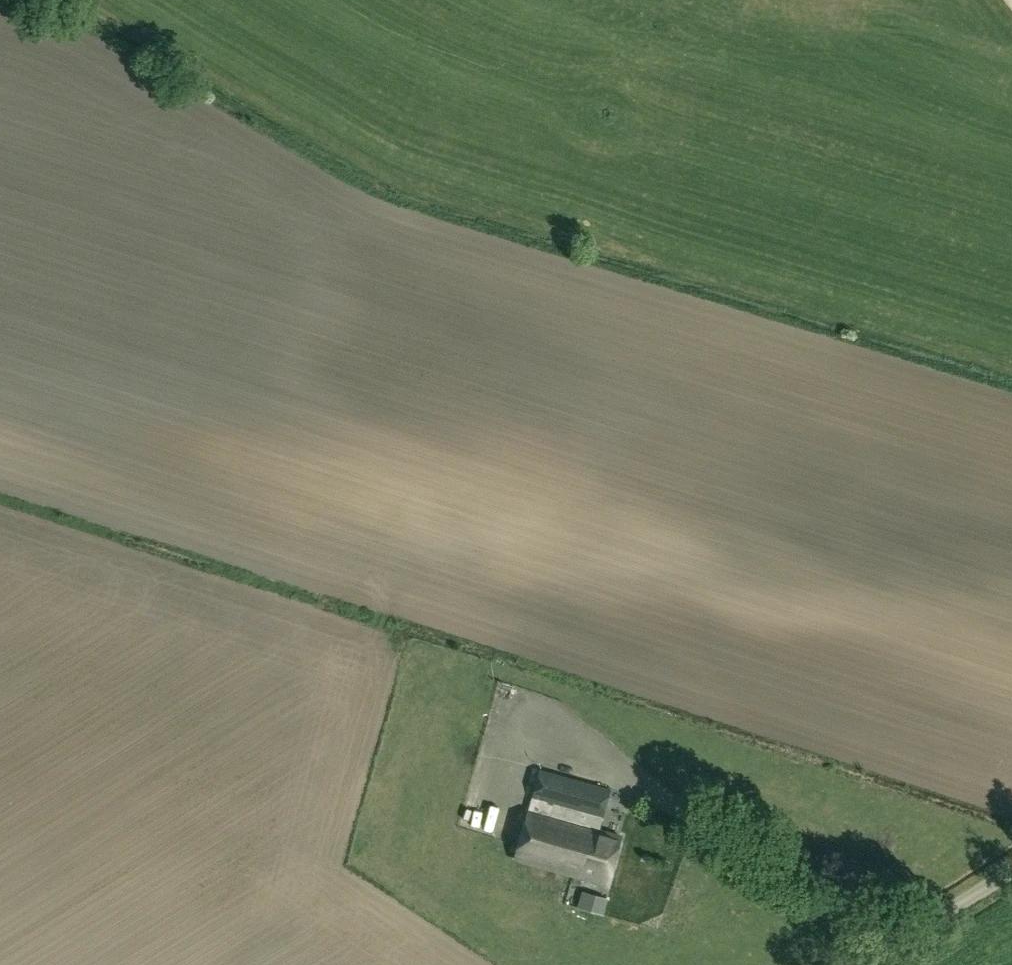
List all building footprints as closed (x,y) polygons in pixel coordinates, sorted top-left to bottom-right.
[(539,770),(527,810),(598,830),(610,790),(539,770)] [(620,837),(598,830),(527,810),(514,857),(607,884),(620,837)] [(590,891),(591,909),(603,908),(601,890),(590,891)]
